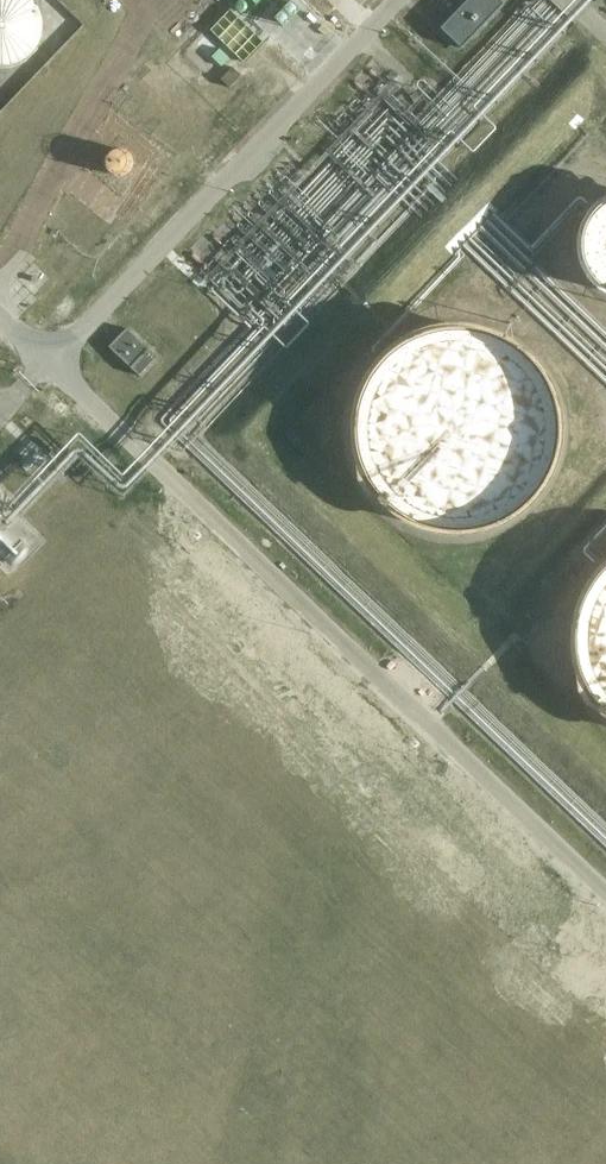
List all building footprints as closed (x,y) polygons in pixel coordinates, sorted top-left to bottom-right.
[(46,33),(45,27),(44,21),(41,15),(37,10),(33,6),(27,3),(19,0),(16,0),(13,0),(7,0),(2,2),(0,3),(0,63),(3,64),(10,65),(16,65),(23,64),(29,61),(36,56),(40,51),(43,45),(45,38),(46,33)] [(439,28),(460,48),(503,3),(500,0),(466,0),(439,28)] [(229,87),(240,75),(232,67),(220,79),(229,87)] [(605,200),(596,207),(589,214),(584,222),(581,232),(580,242),(580,252),(583,261),(587,269),(594,277),(602,284),(605,286),(605,200)] [(556,434),(557,423),(555,405),(550,386),(541,369),(535,360),(528,351),(517,342),(510,337),(494,328),(484,324),(475,322),(457,320),(450,320),(436,322),(424,324),(417,327),(405,332),(397,337),(390,342),(382,349),(375,357),(369,364),(363,373),(359,381),(356,390),(353,400),(350,420),(351,430),(352,441),(357,460),(365,477),(372,487),(379,495),(389,504),(397,510),(413,518),(424,522),(432,524),(441,526),(452,527),(466,526),(475,524),(491,520),(502,515),(510,510),(525,498),(532,491),(539,481),(544,473),(549,464),(553,454),(555,443),(556,434)] [(138,375),(156,356),(126,328),(123,331),(110,344),(108,346),(138,375)] [(602,565),(595,574),(589,583),(584,592),(581,601),(578,611),(576,622),(575,633),(577,652),(580,665),(583,675),(592,691),(599,701),(605,708),(605,561),(602,565)]
